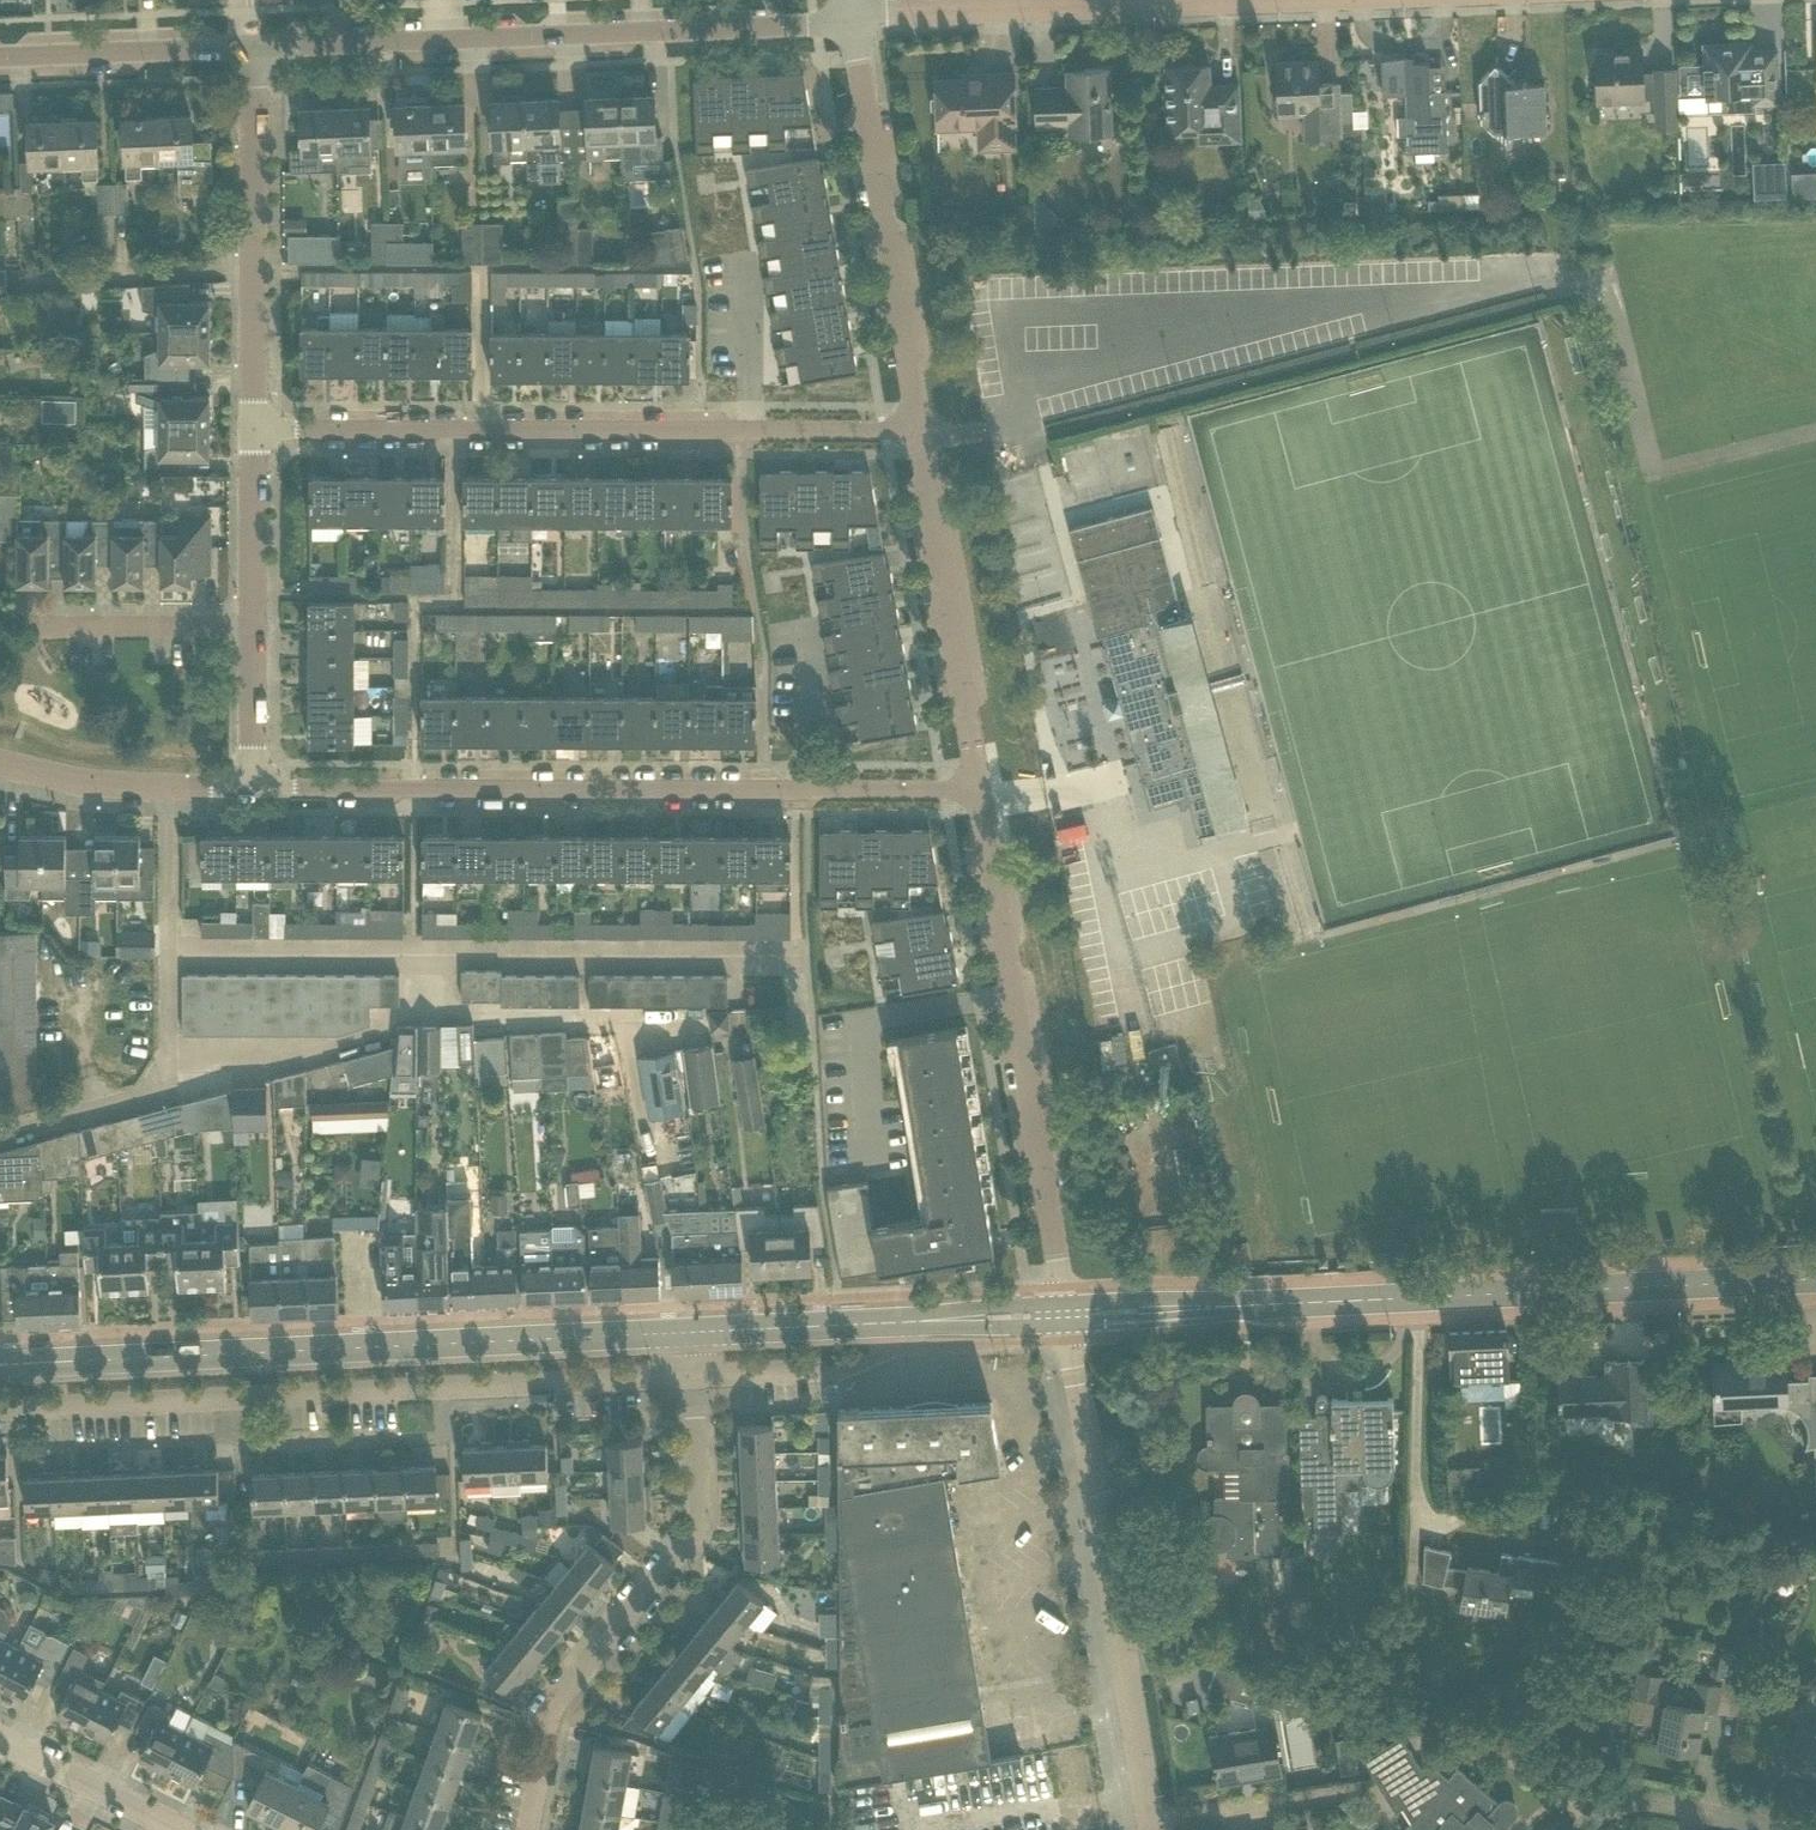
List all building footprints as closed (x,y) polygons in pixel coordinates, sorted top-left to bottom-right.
[(1779,103),(1778,74),(1777,50),(1750,51),(1750,44),(1704,45),(1705,69),(1706,93),(1723,93),(1724,110),(1754,109),(1754,103),(1779,103)] [(1623,52),(1596,53),(1597,77),(1598,101),(1644,100),(1644,99),(1657,99),(1657,109),(1676,108),(1675,93),(1674,69),(1655,69),(1656,80),(1643,81),(1642,48),(1623,49),(1623,52)] [(1448,151),(1446,90),(1430,90),(1429,61),(1412,62),(1412,63),(1406,63),(1406,57),(1381,58),(1383,94),(1406,94),(1407,116),(1413,116),(1414,134),(1408,134),(1409,153),(1448,151)] [(1318,61),(1310,61),(1277,62),(1279,114),(1305,112),(1306,137),(1341,136),(1339,83),(1319,84),(1318,61)] [(1479,81),(1480,103),(1481,121),(1506,144),(1518,132),(1546,131),(1544,82),(1517,83),(1495,63),(1479,81)] [(1238,83),(1218,84),(1210,84),(1209,65),(1166,67),(1169,131),(1218,129),(1218,141),(1241,140),(1238,83)] [(1111,131),(1110,93),(1109,69),(1067,70),(1068,87),(1036,88),(1037,125),(1069,124),(1070,133),(1080,133),(1088,140),(1096,132),(1111,131)] [(813,125),(804,72),(785,72),(786,76),(779,76),(768,77),(767,77),(769,131),(768,131),(769,150),(787,149),(786,126),(811,125),(813,125)] [(767,77),(768,77),(768,73),(750,74),(750,77),(743,78),(732,78),(731,78),(733,132),(732,132),(733,151),(751,150),(750,132),(768,131),(769,131),(767,77)] [(1016,126),(1015,97),(1014,73),(983,74),(983,78),(936,79),(938,129),(979,127),(980,149),(1014,147),(1013,126),(1016,126)] [(731,78),(732,78),(732,75),(714,75),(714,79),(694,80),(697,152),(697,153),(715,152),(714,133),(732,132),(733,132),(731,78)] [(653,96),(620,97),(622,155),(623,178),(636,178),(635,161),(663,160),(663,159),(662,135),(655,135),(654,120),(653,96)] [(622,155),(620,97),(587,98),(589,157),(605,157),(605,156),(622,155)] [(559,99),(525,101),(528,141),(529,159),(529,176),(540,176),(540,160),(554,159),(561,159),(560,121),(559,99)] [(525,101),(525,100),(492,102),(495,144),(496,162),(511,162),(511,159),(529,159),(528,141),(525,101)] [(466,162),(464,127),(463,103),(430,104),(432,146),(432,163),(466,162)] [(432,146),(430,104),(397,106),(399,165),(400,181),(416,181),(415,164),(432,163),(432,146)] [(370,147),(369,131),(368,107),(335,108),(338,170),(339,170),(339,173),(372,171),(370,147)] [(338,170),(335,108),(302,109),(304,148),(290,149),(291,172),(319,171),(338,170)] [(191,115),(158,117),(160,163),(178,162),(180,196),(194,195),(195,210),(210,210),(209,181),(213,181),(211,140),(192,141),(191,115)] [(160,163),(158,117),(124,118),(127,176),(143,176),(142,164),(160,163)] [(98,177),(97,143),(96,119),(63,121),(64,166),(83,166),(84,178),(98,177)] [(46,167),(64,166),(63,121),(29,122),(31,163),(22,164),(23,188),(18,188),(19,218),(33,218),(32,188),(35,188),(35,180),(46,179),(46,167)] [(957,133),(977,132),(977,130),(939,131),(939,148),(958,147),(957,133)] [(828,195),(825,177),(821,178),(820,171),(818,158),(811,159),(746,170),(749,188),(768,184),(771,202),(771,203),(824,194),(824,195),(828,195)] [(1786,161),(1753,163),(1755,198),(1788,196),(1786,161)] [(1791,174),(1793,198),(1815,197),(1815,173),(1791,174)] [(128,184),(113,185),(115,214),(130,214),(128,184)] [(113,185),(98,186),(99,192),(100,215),(115,214),(113,185)] [(10,188),(2,189),(3,204),(3,219),(5,218),(17,218),(19,218),(18,188),(10,188)] [(1480,193),(1465,194),(1465,209),(1480,208),(1480,193)] [(834,230),(831,212),(827,213),(826,206),(824,195),(824,194),(771,203),(771,202),(752,205),(755,223),(774,220),(777,238),(777,239),(830,230),(830,231),(834,230)] [(1440,210),(1465,209),(1465,194),(1440,195),(1440,210)] [(578,262),(578,228),(577,199),(559,200),(560,231),(563,231),(563,262),(578,262)] [(387,261),(387,223),(372,223),(372,261),(387,261)] [(403,261),(403,223),(387,223),(387,261),(403,261)] [(483,262),(483,223),(463,223),(463,262),(483,262)] [(503,262),(503,223),(483,223),(483,262),(503,262)] [(682,226),(668,228),(673,263),(688,261),(682,226)] [(593,228),(578,228),(578,262),(593,262),(593,228)] [(840,266),(837,248),(833,248),(830,231),(830,230),(777,239),(777,238),(758,241),(761,259),(780,256),(782,272),(783,274),(836,265),(836,266),(840,266)] [(340,263),(341,247),(341,235),(321,235),(320,262),(340,263)] [(846,301),(843,283),(839,284),(836,266),(836,265),(783,274),(782,272),(764,275),(767,294),(785,291),(788,309),(789,310),(842,301),(842,302),(846,301)] [(331,284),(331,272),(302,272),(302,284),(331,284)] [(348,284),(348,272),(331,272),(331,284),(348,284)] [(370,272),(370,284),(387,284),(387,272),(370,272)] [(387,272),(387,284),(404,285),(404,272),(387,272)] [(508,303),(508,285),(520,285),(520,273),(502,273),(492,272),(493,303),(508,303)] [(444,285),(444,273),(425,273),(425,285),(444,285)] [(461,285),(461,273),(444,273),(444,285),(461,285)] [(538,285),(538,273),(520,273),(520,285),(538,285)] [(578,285),(578,273),(559,273),(559,285),(578,285)] [(595,285),(595,273),(578,273),(578,285),(595,285)] [(633,285),(633,273),(615,273),(615,285),(633,285)] [(651,285),(651,273),(633,273),(633,285),(651,285)] [(190,284),(190,282),(142,285),(142,307),(160,314),(160,331),(210,331),(210,301),(184,301),(184,283),(189,283),(189,284),(190,284)] [(851,335),(849,319),(845,319),(842,302),(842,301),(789,310),(788,309),(770,312),(773,330),(791,326),(794,344),(794,345),(848,336),(848,337),(852,337),(851,335)] [(696,303),(684,303),(684,322),(697,322),(696,303)] [(414,328),(414,372),(443,372),(443,328),(443,312),(432,312),(432,328),(414,328)] [(330,372),(330,328),(331,316),(320,316),(319,328),(301,328),(301,372),(330,372)] [(607,333),(607,321),(594,320),(594,333),(577,333),(577,377),(605,377),(605,333),(607,333)] [(520,333),(520,321),(509,321),(510,333),(491,333),(491,377),(520,377),(520,333)] [(549,333),(549,321),(520,321),(520,333),(520,377),(548,377),(549,333)] [(357,372),(357,328),(330,328),(330,372),(357,372)] [(357,328),(357,372),(386,372),(386,328),(375,328),(359,328),(357,328)] [(386,328),(386,372),(414,372),(414,328),(403,328),(388,328),(386,328)] [(472,372),(472,348),(472,328),(444,328),(443,328),(443,372),(472,372)] [(210,362),(210,331),(160,331),(160,349),(145,354),(145,379),(183,379),(183,362),(210,362)] [(577,377),(577,333),(549,333),(548,377),(577,377)] [(605,333),(605,377),(633,378),(633,333),(607,333),(605,333)] [(662,378),(662,333),(634,333),(633,333),(633,378),(662,378)] [(690,378),(690,354),(690,333),(662,333),(662,378),(690,378)] [(858,372),(855,354),(851,355),(848,337),(848,336),(794,345),(794,344),(776,347),(779,365),(797,362),(800,381),(801,382),(807,381),(858,372)] [(183,396),(183,379),(145,379),(145,404),(160,410),(160,426),(210,427),(210,396),(183,396)] [(210,457),(210,427),(160,426),(160,444),(146,448),(145,474),(189,474),(189,473),(188,473),(188,474),(182,474),(182,457),(210,457)] [(1054,462),(1053,462),(1057,475),(1065,472),(1061,460),(1054,462)] [(1027,606),(1069,597),(1049,509),(1034,512),(1032,504),(1044,501),(1036,468),(998,476),(1027,606)] [(797,529),(797,474),(798,474),(798,471),(780,470),(780,474),(760,474),(760,519),(760,547),(778,547),(778,528),(796,529),(797,529)] [(833,528),(833,474),(834,474),(834,471),(816,471),(816,474),(798,474),(797,474),(797,529),(796,529),(796,547),(814,547),(814,528),(832,528),(833,528)] [(879,524),(870,471),(852,471),(852,474),(834,474),(833,474),(833,528),(832,528),(832,547),(850,547),(850,524),(878,524),(879,524)] [(345,521),(345,478),(312,478),(312,477),(311,477),(310,522),(312,522),(312,521),(345,521)] [(378,521),(378,478),(345,478),(345,521),(378,521)] [(411,521),(411,478),(378,478),(378,521),(411,521)] [(411,478),(411,521),(418,521),(429,521),(429,532),(445,532),(445,521),(445,502),(445,478),(444,478),(444,479),(411,478)] [(499,522),(499,479),(466,479),(466,478),(465,478),(464,522),(499,522)] [(732,523),(733,478),(731,478),(731,479),(699,479),(699,522),(732,523)] [(532,522),(532,479),(499,479),(499,522),(500,522),(499,539),(533,539),(533,522),(532,522)] [(565,522),(565,479),(532,479),(532,522),(533,522),(565,522)] [(598,522),(598,479),(565,479),(565,522),(598,522)] [(632,522),(632,479),(598,479),(598,522),(617,522),(617,533),(633,533),(633,522),(632,522)] [(665,522),(665,479),(632,479),(632,522),(633,522),(665,522)] [(699,522),(699,479),(665,479),(665,522),(699,522)] [(1169,560),(1153,506),(1068,529),(1093,618),(1097,617),(1102,634),(1151,620),(1150,614),(1159,611),(1158,607),(1180,601),(1169,560)] [(210,575),(210,514),(180,515),(179,533),(162,533),(162,557),(161,557),(161,584),(192,584),(192,574),(210,575)] [(65,533),(65,519),(40,519),(19,519),(18,532),(17,584),(48,584),(49,557),(65,557),(66,557),(66,533),(65,533)] [(113,533),(113,519),(65,519),(65,533),(66,533),(66,557),(65,557),(65,584),(96,584),(96,557),(113,557),(114,557),(114,533),(113,533)] [(162,557),(162,533),(161,533),(161,519),(113,519),(113,533),(114,533),(114,557),(113,557),(113,584),(144,584),(144,557),(161,557),(162,557)] [(894,589),(891,572),(887,572),(884,552),(812,565),(815,582),(834,579),(836,597),(837,598),(890,589),(890,590),(894,589)] [(445,564),(429,564),(412,564),(412,576),(412,591),(445,591),(445,564)] [(488,605),(488,575),(466,575),(466,605),(488,605)] [(345,591),(345,576),(310,576),(310,591),(345,591)] [(364,576),(345,576),(345,591),(364,591),(364,576)] [(412,591),(412,576),(391,576),(391,591),(412,591)] [(518,605),(519,578),(499,577),(498,605),(518,605)] [(718,583),(718,589),(699,589),(699,605),(733,605),(734,583),(718,583)] [(565,605),(565,589),(545,589),(545,605),(565,605)] [(585,605),(585,589),(565,589),(565,605),(585,605)] [(632,605),(632,589),(615,589),(614,605),(632,605)] [(652,605),(652,589),(632,589),(632,605),(652,605)] [(699,605),(699,589),(678,589),(678,605),(699,605)] [(900,625),(897,607),(893,607),(892,601),(890,590),(890,589),(837,598),(836,597),(818,600),(820,615),(821,618),(839,615),(842,632),(843,633),(896,624),(896,625),(900,625)] [(354,601),(334,601),(310,601),(310,630),(354,630),(354,601)] [(395,619),(408,619),(408,601),(395,601),(395,619)] [(1243,823),(1208,694),(1245,683),(1242,673),(1205,684),(1187,617),(1184,617),(1180,601),(1158,607),(1159,611),(1150,614),(1151,620),(1102,634),(1106,649),(1110,648),(1112,658),(1109,659),(1119,698),(1105,702),(1109,717),(1123,713),(1150,808),(1179,800),(1181,809),(1190,807),(1197,835),(1243,823)] [(457,630),(457,614),(424,614),(423,637),(424,637),(439,637),(439,630),(457,630)] [(476,630),(476,614),(457,614),(457,630),(476,630)] [(523,630),(523,614),(502,614),(502,630),(523,630)] [(556,639),(556,615),(523,614),(523,630),(523,639),(556,639)] [(590,630),(590,615),(556,615),(556,639),(557,639),(557,636),(564,636),(564,628),(569,628),(569,630),(590,630)] [(623,630),(623,615),(590,615),(590,630),(623,630)] [(656,630),(656,615),(636,615),(635,630),(656,630)] [(686,615),(675,615),(656,615),(656,630),(675,631),(686,630),(686,615)] [(723,631),(723,615),(690,615),(690,630),(723,631)] [(753,615),(743,615),(723,615),(723,631),(723,641),(754,641),(753,615)] [(906,660),(903,642),(899,643),(896,625),(896,624),(843,633),(842,632),(824,635),(827,653),(845,650),(848,668),(848,669),(902,660),(902,661),(906,660)] [(354,658),(354,630),(310,630),(310,658),(354,658)] [(408,658),(408,640),(395,640),(395,658),(408,658)] [(310,658),(310,686),(354,686),(354,673),(354,658),(310,658)] [(395,658),(395,660),(395,676),(408,676),(408,658),(395,658)] [(912,696),(909,678),(905,678),(902,661),(902,660),(848,669),(848,668),(830,671),(833,689),(851,686),(854,703),(854,704),(908,695),(908,696),(912,696)] [(723,697),(723,741),(755,741),(755,742),(756,742),(756,718),(756,697),(757,684),(741,685),(741,697),(723,697)] [(690,697),(689,740),(723,741),(723,697),(723,685),(707,685),(707,697),(690,697)] [(354,715),(354,686),(310,686),(310,715),(354,715)] [(456,696),(457,696),(457,688),(443,688),(443,696),(422,696),(422,741),(423,741),(424,740),(456,740),(456,696)] [(917,731),(914,713),(911,714),(908,696),(908,695),(854,704),(854,703),(835,706),(839,724),(857,721),(860,740),(860,741),(870,739),(917,731)] [(489,740),(489,696),(457,696),(456,696),(456,740),(489,740)] [(522,740),(523,696),(489,696),(489,740),(522,740)] [(556,740),(556,696),(523,696),(522,740),(556,740)] [(589,740),(589,696),(556,696),(556,740),(589,740)] [(623,740),(623,696),(589,696),(589,740),(623,740)] [(656,740),(656,696),(623,696),(623,740),(656,740)] [(656,696),(656,740),(689,740),(690,697),(656,696)] [(408,715),(408,697),(395,697),(395,715),(408,715)] [(354,743),(354,720),(354,715),(310,715),(310,743),(354,743)] [(408,733),(408,715),(395,715),(395,733),(408,733)] [(857,887),(857,833),(858,833),(858,830),(840,829),(840,833),(833,833),(820,833),(820,865),(820,906),(838,906),(838,887),(856,887),(857,887)] [(893,887),(893,833),(894,833),(894,830),(876,829),(876,833),(869,833),(858,833),(857,833),(857,887),(856,887),(856,906),(874,906),(874,887),(892,887),(893,887)] [(939,883),(930,830),(912,830),(912,833),(894,833),(893,833),(893,887),(892,887),(892,906),(910,906),(910,883),(938,883),(939,883)] [(43,883),(43,835),(21,835),(20,845),(6,845),(6,897),(30,897),(33,883),(42,883),(43,883)] [(66,835),(43,835),(43,883),(42,883),(42,897),(65,897),(65,913),(80,913),(80,876),(66,876),(66,835)] [(117,883),(117,836),(95,836),(95,876),(80,876),(80,913),(95,913),(95,898),(117,898),(117,883)] [(140,836),(117,836),(117,883),(126,883),(130,898),(154,897),(154,877),(140,876),(140,836)] [(203,836),(202,876),(204,876),(222,876),(222,886),(236,886),(236,876),(236,837),(204,837),(204,836),(203,836)] [(403,875),(403,836),(402,836),(402,837),(370,837),(369,875),(403,875)] [(457,875),(457,837),(425,838),(425,836),(423,836),(424,875),(457,875)] [(236,837),(236,876),(270,875),(270,837),(236,837)] [(303,875),(303,837),(270,837),(270,875),(303,875)] [(336,875),(336,837),(303,837),(303,875),(303,886),(338,886),(338,875),(336,875)] [(369,875),(370,837),(336,837),(336,875),(338,875),(369,875)] [(457,837),(457,875),(490,875),(490,837),(488,837),(457,837)] [(523,875),(523,837),(490,837),(490,875),(523,875)] [(556,875),(557,838),(523,837),(523,875),(556,875)] [(791,888),(791,837),(789,837),(789,838),(757,838),(757,876),(756,876),(756,888),(791,888)] [(557,838),(556,875),(590,875),(590,838),(557,838)] [(590,838),(590,875),(623,876),(623,838),(590,838)] [(623,838),(623,876),(625,876),(657,876),(657,838),(623,838)] [(690,876),(690,838),(657,838),(657,876),(690,876)] [(724,876),(724,838),(690,838),(690,876),(724,876)] [(757,876),(757,838),(724,838),(724,876),(756,876),(757,876)] [(270,912),(270,900),(253,900),(253,921),(237,921),(237,935),(269,936),(270,912)] [(756,937),(756,912),(757,909),(740,909),(740,937),(756,937)] [(950,930),(947,931),(946,924),(943,911),(871,923),(874,940),(893,937),(896,955),(896,957),(949,948),(950,949),(953,948),(950,930)] [(791,937),(791,913),(756,912),(756,937),(791,937)] [(303,936),(303,918),(285,918),(285,936),(303,936)] [(336,936),(336,918),(303,918),(303,936),(336,936)] [(369,936),(369,919),(336,918),(336,936),(369,936)] [(403,936),(403,919),(369,919),(369,936),(403,936)] [(237,935),(237,921),(202,921),(202,936),(237,935)] [(439,922),(439,936),(457,936),(457,922),(439,922)] [(489,936),(490,922),(472,922),(472,936),(489,936)] [(509,936),(509,922),(490,922),(489,936),(509,936)] [(556,936),(556,922),(540,923),(540,936),(556,936)] [(576,936),(576,922),(556,922),(556,936),(576,936)] [(690,937),(690,923),(672,922),(672,937),(690,937)] [(625,936),(625,923),(601,923),(601,936),(625,936)] [(642,937),(642,923),(625,923),(625,936),(642,937)] [(709,937),(709,923),(690,923),(690,937),(709,937)] [(38,990),(39,931),(0,931),(0,989),(38,990)] [(154,955),(154,936),(118,936),(117,955),(154,955)] [(952,960),(950,949),(949,948),(896,957),(896,955),(877,959),(880,976),(899,973),(902,992),(902,993),(959,984),(956,966),(955,966),(953,966),(952,960)] [(482,1001),(482,970),(461,970),(461,1001),(482,1001)] [(500,975),(502,975),(502,970),(482,970),(482,1001),(499,1001),(500,1001),(500,975)] [(203,1004),(203,974),(183,974),(183,1004),(203,1004)] [(223,1004),(222,974),(203,974),(203,1004),(223,1004)] [(242,1004),(242,974),(222,974),(223,1004),(242,1004)] [(262,1004),(262,974),(242,974),(242,1004),(262,1004)] [(282,1004),(281,974),(262,974),(262,1004),(282,1004)] [(301,1004),(301,974),(281,974),(282,1004),(301,1004)] [(321,1004),(321,974),(301,974),(301,1004),(321,1004)] [(340,1004),(340,974),(321,974),(321,1004),(340,1004)] [(360,1004),(360,974),(340,974),(340,1004),(360,1004)] [(380,1006),(379,974),(360,974),(360,1004),(369,1004),(369,1006),(380,1006)] [(400,1006),(400,974),(379,974),(380,1006),(400,1006)] [(521,1006),(521,975),(502,975),(500,975),(500,1001),(499,1001),(499,1006),(521,1006)] [(541,1006),(541,975),(521,975),(521,1006),(541,1006)] [(560,1006),(560,975),(541,975),(541,1006),(560,1006)] [(580,1007),(580,975),(560,975),(560,1006),(580,1007)] [(609,1005),(609,975),(589,975),(589,1005),(609,1005)] [(629,1005),(629,975),(609,975),(609,1005),(629,1005)] [(649,1005),(649,975),(629,975),(629,1005),(649,1005)] [(668,1005),(668,975),(649,975),(649,1005),(668,1005)] [(688,1005),(688,975),(668,975),(668,1005),(688,1005)] [(708,1005),(708,975),(688,975),(688,1005),(708,1005)] [(727,1005),(727,975),(708,975),(708,1005),(727,1005)] [(38,1018),(38,990),(0,989),(0,1018),(38,1018)] [(203,1034),(203,1004),(183,1004),(183,1034),(203,1034)] [(223,1034),(223,1004),(203,1004),(203,1034),(223,1034)] [(243,1034),(242,1004),(223,1004),(223,1034),(243,1034)] [(262,1034),(262,1004),(242,1004),(243,1034),(262,1034)] [(282,1034),(282,1004),(262,1004),(262,1034),(282,1034)] [(301,1034),(301,1004),(282,1004),(282,1034),(301,1034)] [(321,1034),(321,1004),(301,1004),(301,1034),(321,1034)] [(341,1033),(340,1004),(321,1004),(321,1034),(337,1034),(341,1033)] [(369,1026),(369,1006),(369,1004),(360,1004),(340,1004),(341,1033),(369,1026)] [(730,1030),(729,1009),(707,1011),(711,1031),(730,1030)] [(13,1047),(38,1047),(38,1018),(0,1018),(0,1047),(13,1047)] [(39,1042),(56,1042),(57,1026),(39,1025),(39,1042)] [(394,1056),(393,1069),(417,1069),(417,1055),(417,1039),(417,1026),(397,1025),(395,1046),(394,1056)] [(442,1026),(417,1026),(417,1039),(417,1055),(417,1069),(441,1069),(442,1026)] [(957,1028),(900,1037),(929,1211),(930,1216),(875,1225),(867,1180),(853,1183),(827,1187),(827,1201),(842,1199),(846,1218),(831,1221),(840,1276),(950,1258),(978,1253),(994,1250),(991,1231),(988,1210),(987,1207),(957,1028)] [(566,1031),(539,1032),(542,1075),(568,1074),(567,1037),(566,1031)] [(539,1032),(510,1034),(513,1077),(542,1075),(539,1032)] [(505,1037),(476,1039),(478,1071),(507,1069),(505,1037)] [(592,1074),(590,1038),(567,1039),(569,1075),(592,1074)] [(721,1101),(713,1045),(684,1049),(692,1105),(721,1101)] [(395,1046),(344,1060),(351,1085),(392,1073),(393,1069),(394,1056),(395,1046)] [(13,1101),(13,1047),(0,1047),(0,1101),(13,1101)] [(13,1047),(13,1101),(38,1101),(38,1047),(13,1047)] [(684,1110),(674,1049),(640,1055),(650,1116),(684,1110)] [(765,1122),(758,1080),(754,1053),(732,1056),(743,1126),(765,1122)] [(607,1086),(621,1083),(617,1058),(602,1060),(607,1086)] [(304,1071),(276,1078),(276,1105),(305,1104),(304,1071)] [(268,1127),(266,1085),(232,1086),(232,1089),(232,1090),(234,1127),(234,1129),(268,1127)] [(232,1089),(183,1102),(189,1125),(190,1130),(196,1128),(224,1127),(234,1127),(232,1090),(232,1089)] [(189,1125),(183,1102),(167,1106),(175,1134),(190,1130),(189,1125)] [(311,1106),(312,1120),(388,1117),(388,1103),(311,1106)] [(175,1134),(167,1106),(139,1114),(146,1142),(175,1134)] [(146,1142),(139,1114),(110,1122),(117,1149),(146,1142)] [(117,1149),(110,1122),(94,1126),(102,1153),(117,1149)] [(102,1153),(94,1126),(79,1130),(80,1159),(102,1153)] [(80,1159),(79,1130),(44,1139),(45,1178),(45,1190),(51,1189),(51,1177),(80,1176),(80,1159)] [(1164,1137),(1133,1145),(1149,1217),(1181,1209),(1164,1137)] [(42,1178),(41,1140),(0,1151),(0,1203),(43,1201),(43,1190),(45,1190),(45,1178),(42,1178)] [(669,1218),(661,1178),(645,1181),(653,1221),(669,1218)] [(783,1271),(780,1213),(766,1214),(766,1206),(744,1207),(740,1185),(732,1186),(735,1207),(738,1227),(739,1239),(752,1238),(754,1272),(783,1271)] [(447,1196),(448,1202),(450,1233),(455,1233),(455,1248),(451,1248),(454,1307),(486,1305),(484,1265),(474,1266),(471,1194),(447,1196)] [(382,1197),(382,1212),(391,1212),(392,1198),(382,1197)] [(846,1218),(842,1199),(827,1201),(831,1221),(846,1218)] [(437,1203),(415,1204),(416,1235),(416,1269),(418,1308),(450,1307),(449,1283),(447,1246),(450,1246),(449,1233),(450,1233),(448,1202),(437,1203)] [(818,1203),(803,1204),(793,1204),(794,1213),(780,1213),(783,1271),(811,1269),(810,1235),(822,1235),(823,1244),(825,1244),(818,1203)] [(240,1261),(238,1221),(238,1207),(226,1207),(227,1221),(216,1221),(215,1218),(199,1219),(199,1228),(202,1285),(227,1284),(225,1254),(239,1253),(239,1261),(240,1261)] [(335,1227),(380,1225),(380,1213),(334,1214),(335,1227)] [(641,1258),(639,1214),(620,1214),(622,1259),(624,1299),(660,1297),(658,1257),(641,1258)] [(202,1285),(199,1228),(184,1228),(184,1224),(161,1225),(163,1265),(164,1265),(163,1257),(177,1257),(178,1286),(202,1285)] [(587,1301),(584,1239),(583,1233),(577,1224),(552,1225),(553,1243),(552,1244),(553,1262),(555,1302),(587,1301)] [(163,1265),(161,1225),(139,1226),(139,1240),(123,1241),(125,1289),(150,1288),(148,1258),(162,1257),(162,1265),(163,1265)] [(620,1227),(588,1229),(589,1242),(590,1276),(591,1300),(624,1299),(622,1259),(620,1227)] [(741,1254),(739,1239),(738,1227),(707,1228),(707,1230),(710,1295),(743,1294),(741,1254)] [(125,1289),(123,1241),(107,1242),(106,1228),(82,1229),(84,1268),(85,1268),(85,1261),(100,1260),(101,1290),(125,1289)] [(278,1242),(277,1242),(280,1315),(310,1314),(306,1237),(305,1237),(304,1228),(279,1229),(280,1238),(278,1238),(278,1242)] [(553,1262),(552,1244),(537,1244),(536,1228),(519,1229),(523,1304),(555,1302),(553,1262)] [(518,1304),(516,1245),(515,1230),(497,1230),(499,1264),(484,1265),(486,1305),(518,1304)] [(710,1295),(707,1230),(672,1231),(673,1256),(675,1297),(710,1295)] [(339,1312),(336,1247),(335,1235),(306,1237),(310,1314),(339,1312)] [(416,1235),(382,1236),(385,1286),(386,1310),(418,1308),(416,1269),(416,1235)] [(280,1315),(277,1242),(249,1244),(249,1251),(252,1316),(280,1315)] [(82,1325),(79,1275),(78,1249),(61,1250),(62,1258),(49,1259),(49,1265),(46,1265),(47,1288),(48,1287),(50,1326),(82,1325)] [(0,1267),(0,1273),(1,1287),(16,1286),(17,1304),(18,1325),(18,1328),(50,1326),(48,1287),(47,1288),(46,1265),(32,1266),(15,1267),(0,1267)] [(1509,1380),(1507,1353),(1506,1329),(1450,1332),(1452,1382),(1509,1380)] [(1808,1374),(1809,1379),(1785,1380),(1784,1353),(1762,1354),(1762,1361),(1714,1363),(1716,1387),(1716,1401),(1717,1420),(1743,1419),(1742,1400),(1771,1399),(1769,1405),(1773,1403),(1777,1403),(1780,1403),(1783,1403),(1786,1404),(1789,1405),(1792,1406),(1795,1408),(1796,1409),(1799,1411),(1800,1412),(1802,1415),(1803,1418),(1805,1421),(1805,1422),(1805,1424),(1806,1427),(1806,1429),(1806,1432),(1805,1435),(1805,1438),(1804,1440),(1803,1443),(1812,1440),(1814,1477),(1815,1477),(1815,1374),(1808,1374)] [(1647,1412),(1646,1383),(1644,1359),(1606,1361),(1607,1375),(1596,1375),(1596,1374),(1560,1376),(1561,1397),(1559,1397),(1559,1407),(1561,1407),(1561,1413),(1609,1411),(1609,1414),(1647,1412)] [(1316,1416),(1301,1416),(1303,1485),(1313,1484),(1314,1513),(1315,1552),(1317,1552),(1322,1551),(1326,1551),(1330,1549),(1333,1547),(1335,1543),(1337,1539),(1337,1535),(1335,1467),(1362,1466),(1363,1471),(1365,1475),(1369,1479),(1374,1481),(1379,1482),(1384,1481),(1388,1478),(1392,1475),(1394,1470),(1394,1465),(1394,1450),(1393,1409),(1392,1397),(1362,1398),(1327,1399),(1326,1397),(1325,1395),(1323,1394),(1321,1394),(1319,1394),(1317,1396),(1316,1398),(1316,1400),(1316,1416)] [(1283,1474),(1282,1407),(1256,1407),(1255,1401),(1255,1400),(1253,1397),(1251,1396),(1249,1395),(1246,1395),(1244,1395),(1243,1396),(1241,1397),(1239,1399),(1238,1402),(1237,1408),(1209,1408),(1210,1444),(1207,1445),(1205,1446),(1203,1447),(1202,1448),(1200,1451),(1200,1453),(1200,1455),(1200,1456),(1200,1458),(1201,1460),(1202,1462),(1203,1462),(1205,1464),(1207,1465),(1226,1465),(1227,1498),(1216,1498),(1216,1514),(1212,1515),(1208,1517),(1205,1519),(1203,1522),(1201,1526),(1200,1526),(1199,1528),(1199,1530),(1199,1532),(1199,1534),(1200,1536),(1202,1536),(1203,1540),(1206,1543),(1210,1546),(1214,1547),(1218,1548),(1222,1547),(1227,1547),(1227,1553),(1285,1552),(1284,1515),(1282,1515),(1281,1474),(1283,1474)] [(839,1493),(944,1475),(1002,1466),(991,1401),(839,1408),(839,1493)] [(737,1455),(741,1454),(741,1453),(775,1451),(774,1424),(740,1425),(741,1442),(736,1442),(737,1455)] [(829,1451),(829,1436),(819,1436),(819,1451),(829,1451)] [(642,1439),(609,1441),(610,1468),(644,1467),(644,1468),(649,1468),(648,1456),(643,1456),(642,1439)] [(521,1493),(520,1478),(518,1440),(507,1441),(508,1445),(493,1446),(494,1480),(495,1494),(521,1493)] [(530,1440),(518,1440),(520,1478),(548,1477),(547,1444),(530,1444),(530,1440)] [(494,1480),(493,1446),(493,1441),(480,1442),(480,1447),(463,1447),(464,1471),(465,1481),(494,1480)] [(776,1479),(775,1451),(741,1453),(741,1454),(742,1469),(737,1469),(738,1480),(776,1479)] [(8,1504),(8,1487),(9,1487),(8,1477),(7,1454),(0,1454),(0,1505),(8,1504)] [(562,1455),(562,1471),(573,1470),(572,1455),(562,1455)] [(829,1463),(819,1463),(819,1478),(829,1478),(829,1463)] [(201,1464),(189,1465),(191,1503),(192,1525),(206,1524),(206,1518),(226,1517),(225,1502),(219,1502),(219,1492),(218,1468),(201,1469),(201,1464)] [(191,1503),(189,1465),(178,1466),(179,1470),(163,1471),(164,1505),(191,1503)] [(435,1465),(405,1466),(406,1503),(437,1502),(435,1465)] [(406,1503),(405,1466),(374,1468),(376,1505),(406,1503)] [(164,1505),(163,1471),(146,1472),(146,1467),(135,1468),(137,1506),(137,1521),(165,1519),(164,1505)] [(644,1483),(644,1468),(644,1467),(610,1468),(611,1496),(650,1494),(649,1483),(644,1483)] [(1479,1467),(1471,1468),(1447,1469),(1449,1500),(1481,1498),(1479,1467)] [(137,1506),(135,1468),(124,1468),(124,1473),(107,1474),(109,1508),(110,1508),(111,1523),(137,1521),(137,1506)] [(376,1505),(374,1468),(344,1469),(346,1506),(376,1505)] [(346,1506),(344,1469),(314,1471),(315,1507),(346,1506)] [(81,1509),(79,1470),(69,1471),(69,1475),(55,1476),(52,1476),(54,1511),(81,1509)] [(109,1508),(107,1474),(92,1474),(91,1470),(79,1470),(81,1509),(109,1508)] [(52,1476),(55,1476),(54,1471),(42,1472),(42,1477),(25,1478),(27,1513),(54,1511),(52,1476)] [(315,1507),(314,1471),(283,1472),(285,1509),(315,1507)] [(285,1509),(283,1472),(253,1474),(254,1497),(254,1510),(285,1509)] [(991,1761),(979,1687),(944,1475),(839,1493),(840,1594),(840,1635),(840,1649),(840,1663),(840,1686),(840,1785),(991,1761)] [(829,1478),(819,1478),(819,1494),(829,1494),(829,1478)] [(777,1506),(776,1479),(738,1480),(738,1491),(743,1491),(744,1508),(777,1506)] [(557,1513),(568,1513),(566,1482),(556,1483),(557,1513)] [(650,1505),(650,1494),(611,1496),(612,1524),(646,1522),(645,1505),(650,1505)] [(778,1534),(777,1506),(744,1508),(745,1524),(740,1524),(740,1536),(778,1534)] [(491,1529),(494,1519),(479,1514),(476,1524),(491,1529)] [(538,1526),(537,1515),(522,1516),(522,1526),(538,1526)] [(837,1518),(826,1518),(826,1533),(837,1533),(837,1518)] [(534,1549),(537,1538),(508,1529),(505,1540),(534,1549)] [(837,1533),(826,1533),(826,1548),(837,1548),(837,1533)] [(780,1561),(778,1534),(740,1536),(741,1546),(746,1546),(747,1563),(780,1561)] [(16,1537),(0,1537),(0,1560),(17,1563),(16,1537)] [(462,1569),(472,1568),(471,1537),(460,1538),(462,1569)] [(439,1554),(439,1542),(408,1543),(409,1555),(439,1554)] [(616,1563),(597,1548),(590,1542),(572,1563),(602,1588),(609,1580),(605,1576),(616,1563)] [(409,1555),(408,1543),(378,1544),(378,1556),(409,1555)] [(378,1556),(378,1544),(347,1546),(348,1558),(378,1556)] [(1568,1561),(1535,1557),(1502,1552),(1499,1571),(1492,1569),(1468,1566),(1467,1570),(1447,1567),(1451,1551),(1426,1545),(1424,1581),(1427,1582),(1443,1586),(1445,1578),(1466,1581),(1462,1603),(1486,1607),(1505,1609),(1508,1591),(1532,1594),(1534,1583),(1565,1586),(1568,1561)] [(348,1558),(347,1546),(317,1547),(318,1559),(348,1558)] [(318,1559),(317,1547),(287,1549),(287,1561),(318,1559)] [(287,1561),(287,1549),(256,1550),(257,1562),(287,1561)] [(602,1588),(572,1563),(555,1585),(580,1606),(591,1594),(594,1597),(602,1588)] [(112,1567),(101,1568),(102,1577),(85,1578),(86,1590),(114,1588),(113,1572),(112,1567)] [(54,1584),(59,1574),(46,1568),(40,1578),(54,1584)] [(117,1572),(113,1572),(114,1588),(141,1587),(140,1576),(134,1576),(134,1568),(128,1568),(124,1572),(119,1572),(117,1572)] [(157,1586),(156,1575),(140,1576),(141,1587),(157,1586)] [(86,1590),(85,1578),(70,1579),(71,1591),(86,1590)] [(235,1578),(195,1580),(196,1591),(235,1589),(235,1578)] [(431,1592),(441,1596),(446,1581),(436,1578),(431,1592)] [(196,1591),(195,1580),(179,1581),(180,1592),(196,1591)] [(765,1601),(757,1595),(739,1580),(728,1593),(724,1590),(717,1598),(747,1623),(765,1601)] [(570,1619),(580,1606),(555,1585),(537,1606),(567,1630),(574,1622),(570,1619)] [(97,1597),(91,1609),(109,1618),(114,1607),(123,1612),(128,1601),(143,1608),(149,1594),(97,1597)] [(747,1623),(717,1598),(710,1607),(714,1610),(703,1623),(729,1644),(747,1623)] [(417,1631),(427,1634),(437,1606),(428,1602),(417,1631)] [(18,1647),(2,1639),(10,1623),(5,1608),(0,1605),(0,1683),(18,1647)] [(567,1630),(537,1606),(520,1627),(546,1649),(556,1636),(560,1639),(567,1630)] [(837,1611),(819,1611),(820,1635),(827,1635),(829,1635),(837,1635),(837,1611)] [(218,1616),(217,1632),(233,1632),(233,1616),(218,1616)] [(729,1644),(703,1623),(693,1635),(690,1632),(682,1641),(712,1665),(729,1644)] [(535,1661),(546,1649),(520,1627),(502,1648),(532,1673),(539,1664),(535,1661)] [(18,1647),(0,1683),(0,1686),(25,1698),(35,1678),(48,1685),(69,1643),(53,1634),(48,1635),(44,1638),(40,1646),(24,1639),(20,1648),(18,1647)] [(829,1635),(827,1635),(827,1649),(840,1649),(840,1635),(837,1635),(829,1635)] [(679,1652),(668,1665),(694,1686),(712,1665),(682,1641),(675,1649),(679,1652)] [(1745,1683),(1750,1651),(1722,1646),(1717,1677),(1745,1683)] [(532,1673),(502,1648),(484,1670),(492,1676),(511,1691),(521,1678),(525,1681),(532,1673)] [(840,1649),(827,1649),(827,1663),(840,1663),(840,1649)] [(155,1653),(141,1680),(153,1686),(166,1659),(155,1653)] [(82,1727),(101,1689),(85,1681),(90,1672),(67,1661),(53,1687),(67,1694),(56,1714),(82,1727)] [(694,1686),(668,1665),(658,1677),(655,1674),(647,1683),(677,1708),(694,1686)] [(1333,1680),(1325,1666),(1310,1675),(1319,1689),(1333,1680)] [(1709,1683),(1696,1681),(1695,1691),(1662,1685),(1664,1676),(1640,1672),(1636,1697),(1665,1702),(1657,1746),(1698,1753),(1709,1683)] [(1240,1673),(1233,1697),(1253,1703),(1258,1685),(1260,1679),(1240,1673)] [(677,1708),(647,1683),(641,1691),(644,1694),(634,1707),(652,1723),(659,1729),(677,1708)] [(398,1684),(388,1713),(399,1717),(409,1688),(398,1684)] [(830,1686),(820,1686),(820,1701),(830,1701),(830,1686)] [(118,1720),(131,1727),(145,1700),(122,1688),(117,1697),(101,1689),(82,1727),(108,1740),(118,1720)] [(830,1701),(820,1701),(820,1716),(830,1716),(830,1701)] [(471,1743),(482,1714),(447,1702),(437,1730),(471,1743)] [(165,1769),(193,1714),(177,1706),(173,1714),(150,1703),(136,1729),(149,1736),(139,1756),(165,1769)] [(233,1775),(233,1744),(207,1731),(211,1723),(193,1714),(165,1769),(195,1784),(206,1764),(232,1777),(233,1775)] [(1799,1720),(1789,1770),(1815,1775),(1815,1724),(1799,1720)] [(1281,1771),(1277,1748),(1274,1726),(1236,1733),(1212,1736),(1216,1765),(1213,1765),(1213,1769),(1217,1768),(1220,1781),(1281,1771)] [(461,1771),(471,1743),(437,1730),(426,1759),(461,1771)] [(1354,1736),(1336,1739),(1341,1774),(1359,1771),(1354,1736)] [(281,1763),(266,1756),(233,1739),(233,1744),(233,1775),(233,1776),(250,1776),(250,1762),(266,1770),(248,1806),(279,1821),(298,1785),(275,1774),(281,1763)] [(820,1739),(820,1754),(830,1754),(830,1739),(820,1739)] [(379,1774),(389,1746),(378,1742),(367,1770),(379,1774)] [(632,1752),(619,1750),(596,1746),(590,1776),(626,1782),(632,1752)] [(1499,1803),(1457,1768),(1449,1778),(1436,1767),(1434,1766),(1431,1766),(1429,1766),(1426,1766),(1424,1767),(1421,1768),(1410,1749),(1395,1759),(1374,1771),(1397,1805),(1403,1801),(1411,1814),(1415,1817),(1404,1829),(1496,1829),(1498,1827),(1502,1829),(1514,1816),(1516,1813),(1516,1810),(1516,1807),(1515,1804),(1513,1802),(1510,1800),(1507,1799),(1504,1799),(1501,1801),(1499,1803)] [(830,1769),(830,1754),(820,1754),(820,1769),(830,1769)] [(451,1800),(461,1771),(426,1759),(416,1788),(451,1800)] [(677,1792),(683,1762),(671,1760),(665,1789),(677,1792)] [(352,1793),(354,1786),(331,1774),(310,1764),(299,1786),(298,1785),(279,1821),(297,1829),(315,1829),(326,1808),(343,1816),(352,1793)] [(831,1790),(830,1769),(820,1769),(820,1790),(831,1790)] [(368,1803),(379,1774),(367,1770),(357,1799),(368,1803)] [(621,1812),(626,1782),(590,1776),(585,1806),(621,1812)] [(441,1829),(451,1800),(416,1788),(406,1816),(441,1829)] [(672,1821),(677,1792),(665,1789),(660,1819),(672,1821)] [(26,1805),(25,1806),(2,1795),(0,1799),(0,1823),(9,1828),(8,1829),(48,1829),(54,1819),(26,1805)] [(354,1829),(359,1829),(368,1803),(357,1799),(347,1828),(354,1829)] [(621,1812),(585,1806),(580,1829),(618,1829),(621,1812)] [(441,1829),(406,1816),(390,1811),(383,1829),(440,1829),(441,1829)] [(658,1829),(670,1829),(672,1821),(660,1819),(658,1829)]
